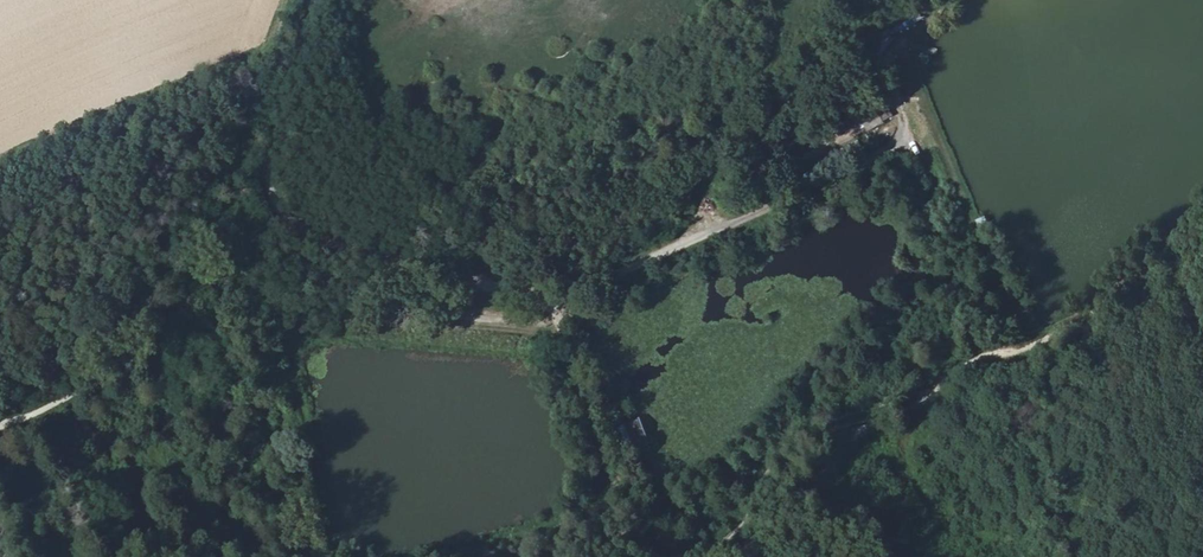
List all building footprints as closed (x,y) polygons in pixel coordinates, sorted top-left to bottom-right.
[(639,419),(626,425),(636,447),(648,441),(639,419)]
